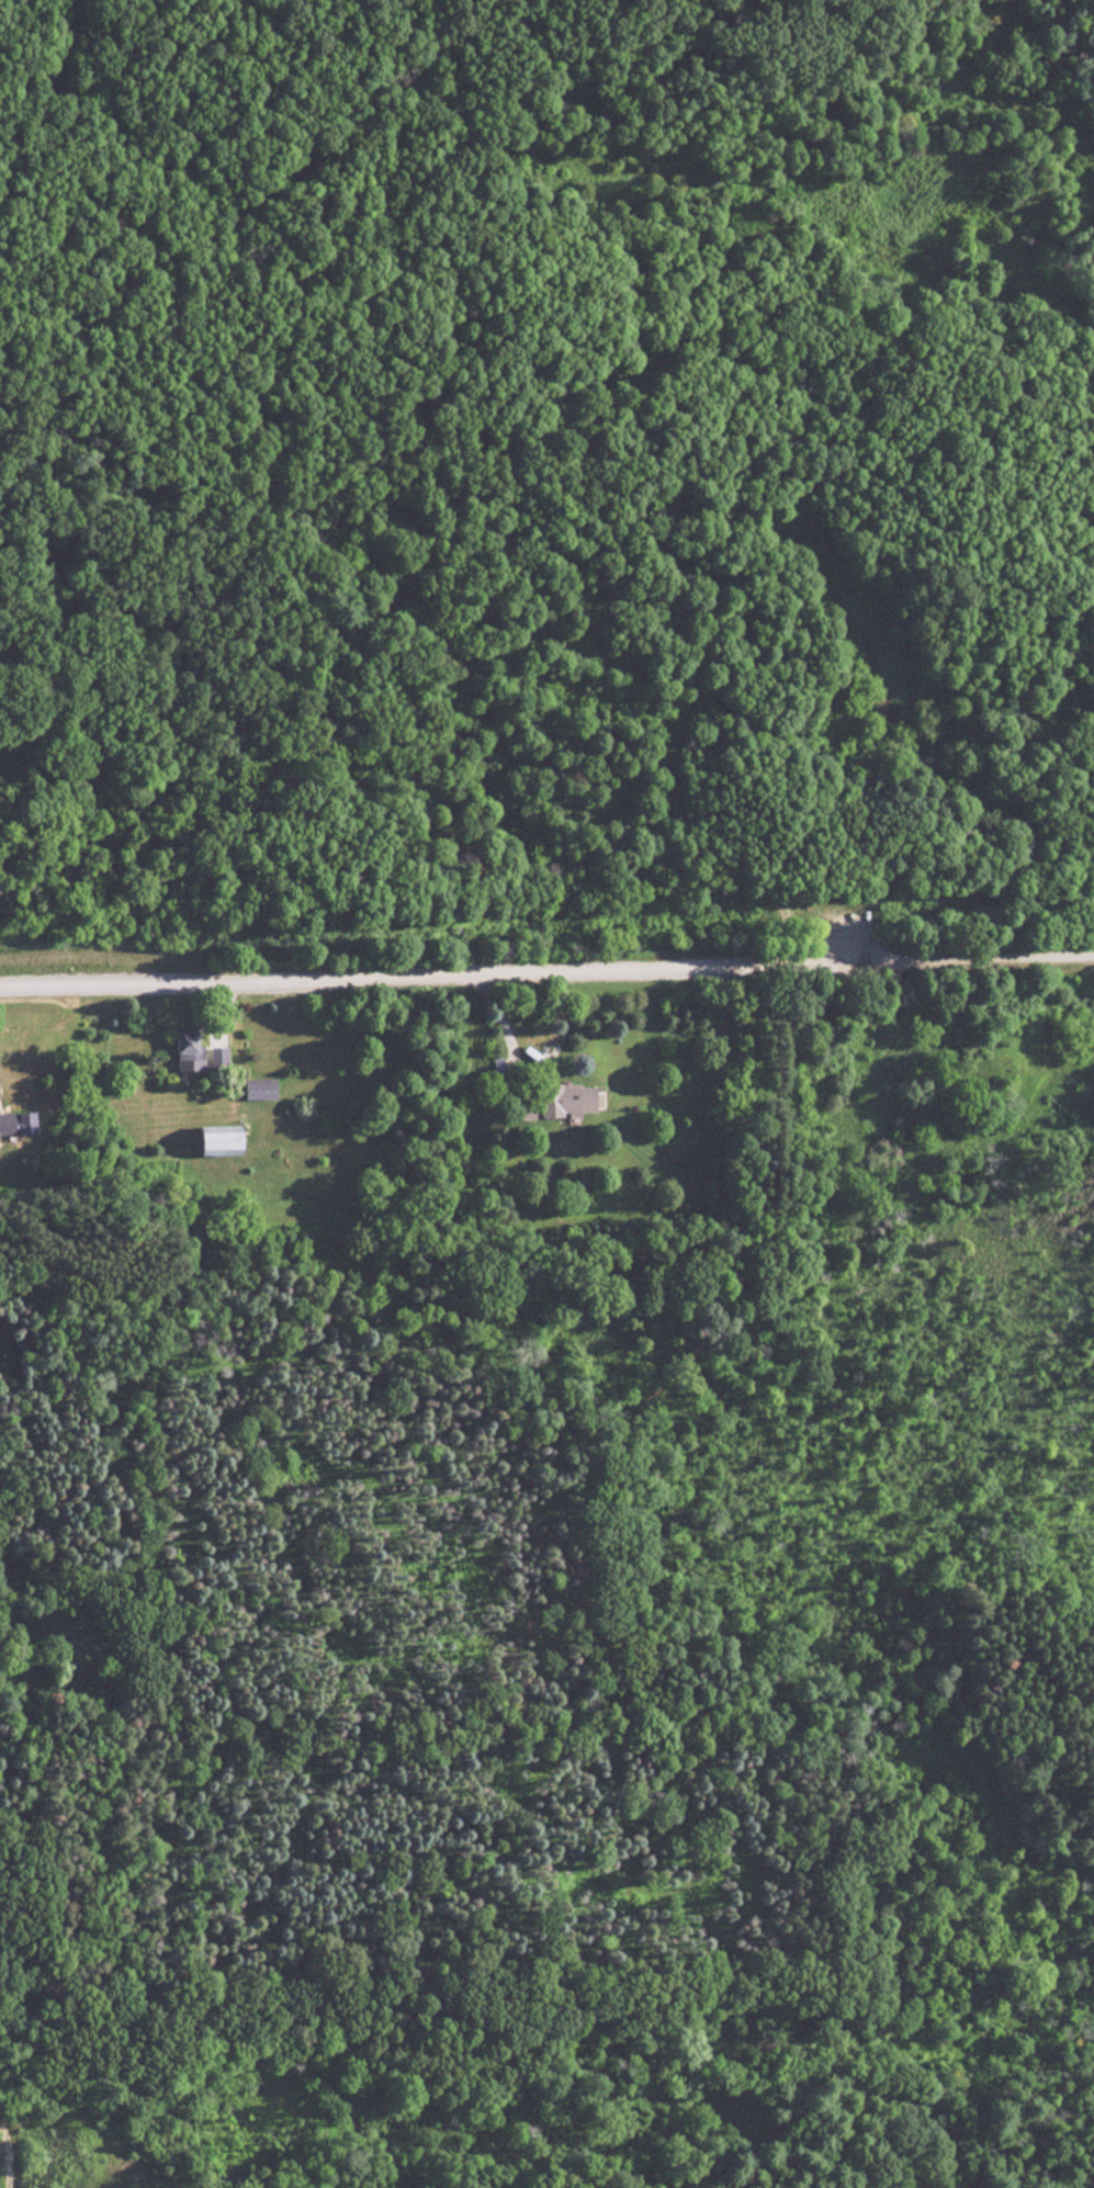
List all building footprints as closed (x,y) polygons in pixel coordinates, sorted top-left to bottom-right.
[(180,1070),(205,1070),(205,1031),(180,1031),(180,1070)] [(232,1048),(213,1048),(213,1067),(232,1067),(232,1048)] [(248,1098),(281,1098),(281,1078),(248,1078),(248,1098)] [(585,1118),(585,1112),(601,1112),(601,1085),(554,1084),(554,1093),(543,1093),(542,1117),(585,1118)] [(38,1135),(37,1113),(4,1114),(5,1136),(38,1135)] [(201,1126),(202,1155),(255,1154),(253,1125),(201,1126)]
